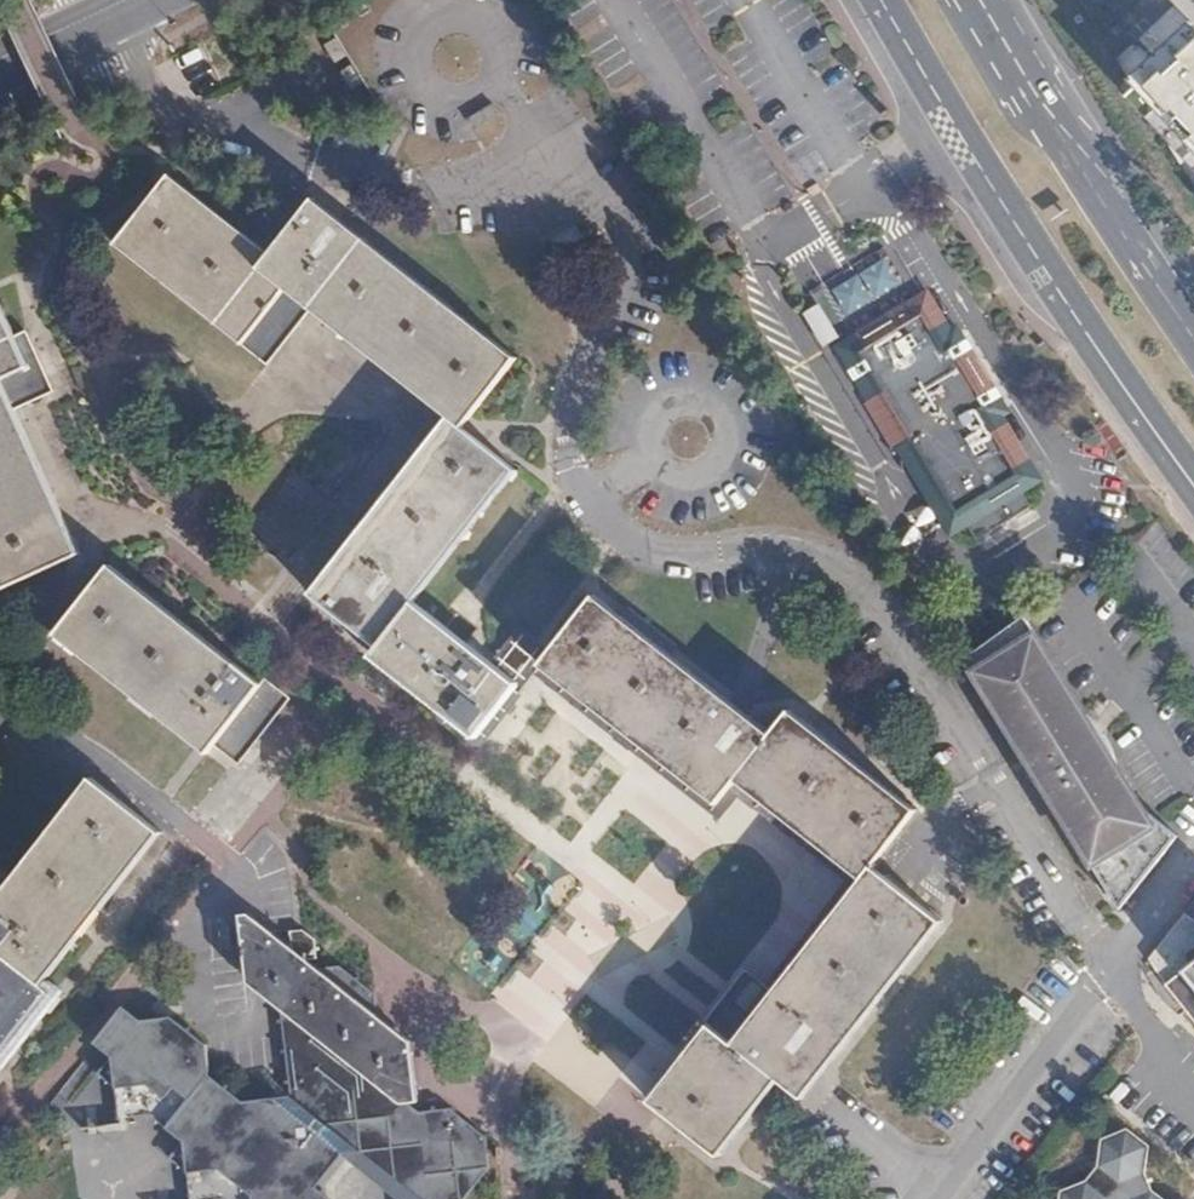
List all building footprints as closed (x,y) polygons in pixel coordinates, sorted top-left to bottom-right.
[(371,11),(366,5),(355,11),(359,18),(371,11)] [(1192,23),(1130,80),(1193,149),(1193,25),(1192,23)] [(346,57),(336,40),(324,47),(334,65),(346,57)] [(363,85),(351,66),(340,74),(351,92),(363,85)] [(501,115),(496,105),(471,120),(477,129),(501,115)] [(276,249),(172,169),(115,243),(223,327),(268,362),(312,305),(263,266),(276,249)] [(514,361),(311,204),(276,249),(263,266),(312,305),(453,414),(466,424),(468,421),(477,409),(514,361)] [(954,517),(960,514),(976,540),(1030,508),(1015,482),(1022,476),(984,413),(991,409),(953,346),(938,355),(934,347),(941,343),(922,312),(915,315),(908,305),(907,305),(903,299),(900,301),(901,304),(855,332),(863,347),(869,357),(871,355),(880,370),(866,378),(860,381),(871,400),(865,403),(895,453),(911,444),(954,517)] [(14,341),(0,311),(0,348),(14,341)] [(863,347),(854,352),(860,362),(858,363),(866,378),(880,370),(871,355),(869,357),(863,347)] [(3,591),(32,578),(78,558),(38,472),(41,470),(38,463),(35,464),(0,387),(0,584),(3,591)] [(344,553),(321,582),(313,593),(320,599),(379,645),(370,655),(478,740),(504,707),(522,684),(494,662),(482,652),(473,645),(453,630),(437,617),(422,605),(430,595),(426,591),(522,468),(466,424),(453,414),(394,489),(389,496),(344,553)] [(222,658),(108,571),(66,623),(142,682),(141,684),(146,688),(147,686),(208,733),(218,740),(262,685),(249,675),(235,664),(233,666),(222,658)] [(596,599),(551,657),(541,669),(657,759),(720,808),(739,784),(768,747),(773,741),(720,699),(596,599)] [(1023,617),(964,660),(975,677),(1111,894),(1121,909),(1141,883),(1166,850),(1160,838),(1167,830),(1146,811),(1143,810),(1140,804),(1023,617)] [(522,684),(527,687),(541,669),(551,657),(533,643),(518,631),(494,662),(522,684)] [(262,685),(218,740),(239,760),(284,703),(262,685)] [(773,741),(768,747),(739,784),(864,882),(772,1002),(766,1008),(736,1045),(781,1081),(807,1100),(836,1063),(950,918),(882,865),(926,809),(796,712),(773,741)] [(94,788),(6,903),(1,909),(0,910),(0,928),(53,969),(78,937),(80,939),(85,932),(82,930),(155,835),(94,788)] [(1166,850),(1177,836),(1167,830),(1160,838),(1166,850)] [(1121,909),(1111,894),(1121,909),(1141,883),(1121,909)] [(1185,913),(1142,967),(1163,999),(1193,1027),(1193,921),(1185,913)] [(0,928),(0,1061),(46,1004),(33,994),(53,969),(0,928)] [(302,930),(289,932),(292,953),(301,960),(317,958),(315,939),(302,930)] [(489,1169),(485,1137),(451,1109),(419,1113),(386,1088),(374,994),(339,967),(307,970),(291,958),(274,960),(291,1098),(243,1104),(209,1076),(206,1043),(171,1016),(168,1016),(159,1017),(140,1020),(123,1007),(94,1043),(112,1057),(97,1074),(116,1089),(119,1120),(152,1116),(170,1130),(183,1114),(198,1127),(171,1160),(188,1173),(190,1198),(316,1198),(315,1190),(344,1155),(361,1154),(395,1180),(397,1198),(465,1198),(489,1169)] [(158,1015),(159,1017),(168,1016),(166,1012),(167,1011),(168,1009),(166,1003),(162,999),(157,1000),(154,1003),(152,1009),(153,1011),(158,1015)] [(736,1045),(723,1035),(662,1111),(722,1156),(781,1081),(736,1045)] [(1126,1129),(1101,1139),(1097,1166),(1083,1182),(1059,1191),(1058,1198),(1164,1198),(1152,1190),(1143,1171),(1147,1145),(1126,1129)]
